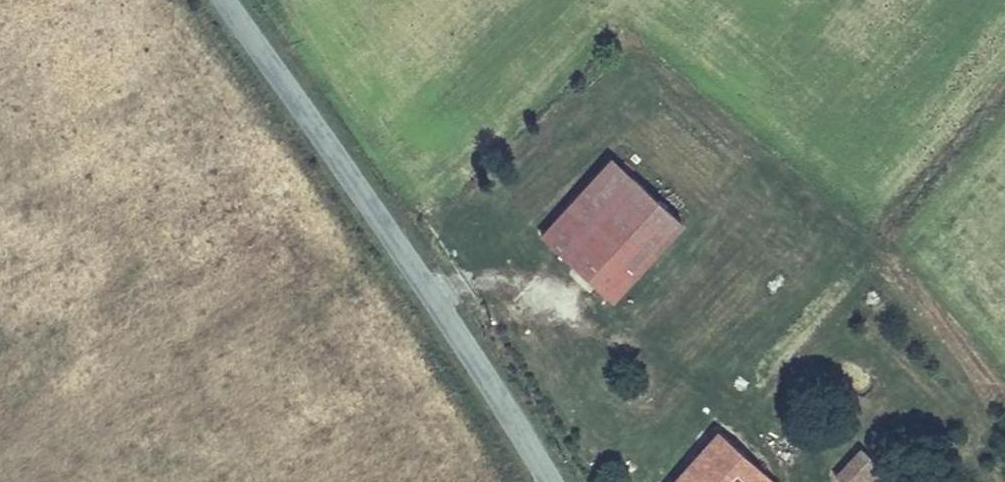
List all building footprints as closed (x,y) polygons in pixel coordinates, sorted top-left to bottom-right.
[(610,156),(540,234),(612,301),(684,222),(610,156)] [(767,474),(717,430),(670,481),(760,481),(767,474)] [(860,447),(833,475),(841,481),(891,481),(893,480),(860,447)] [(767,474),(760,481),(775,481),(767,474)]
